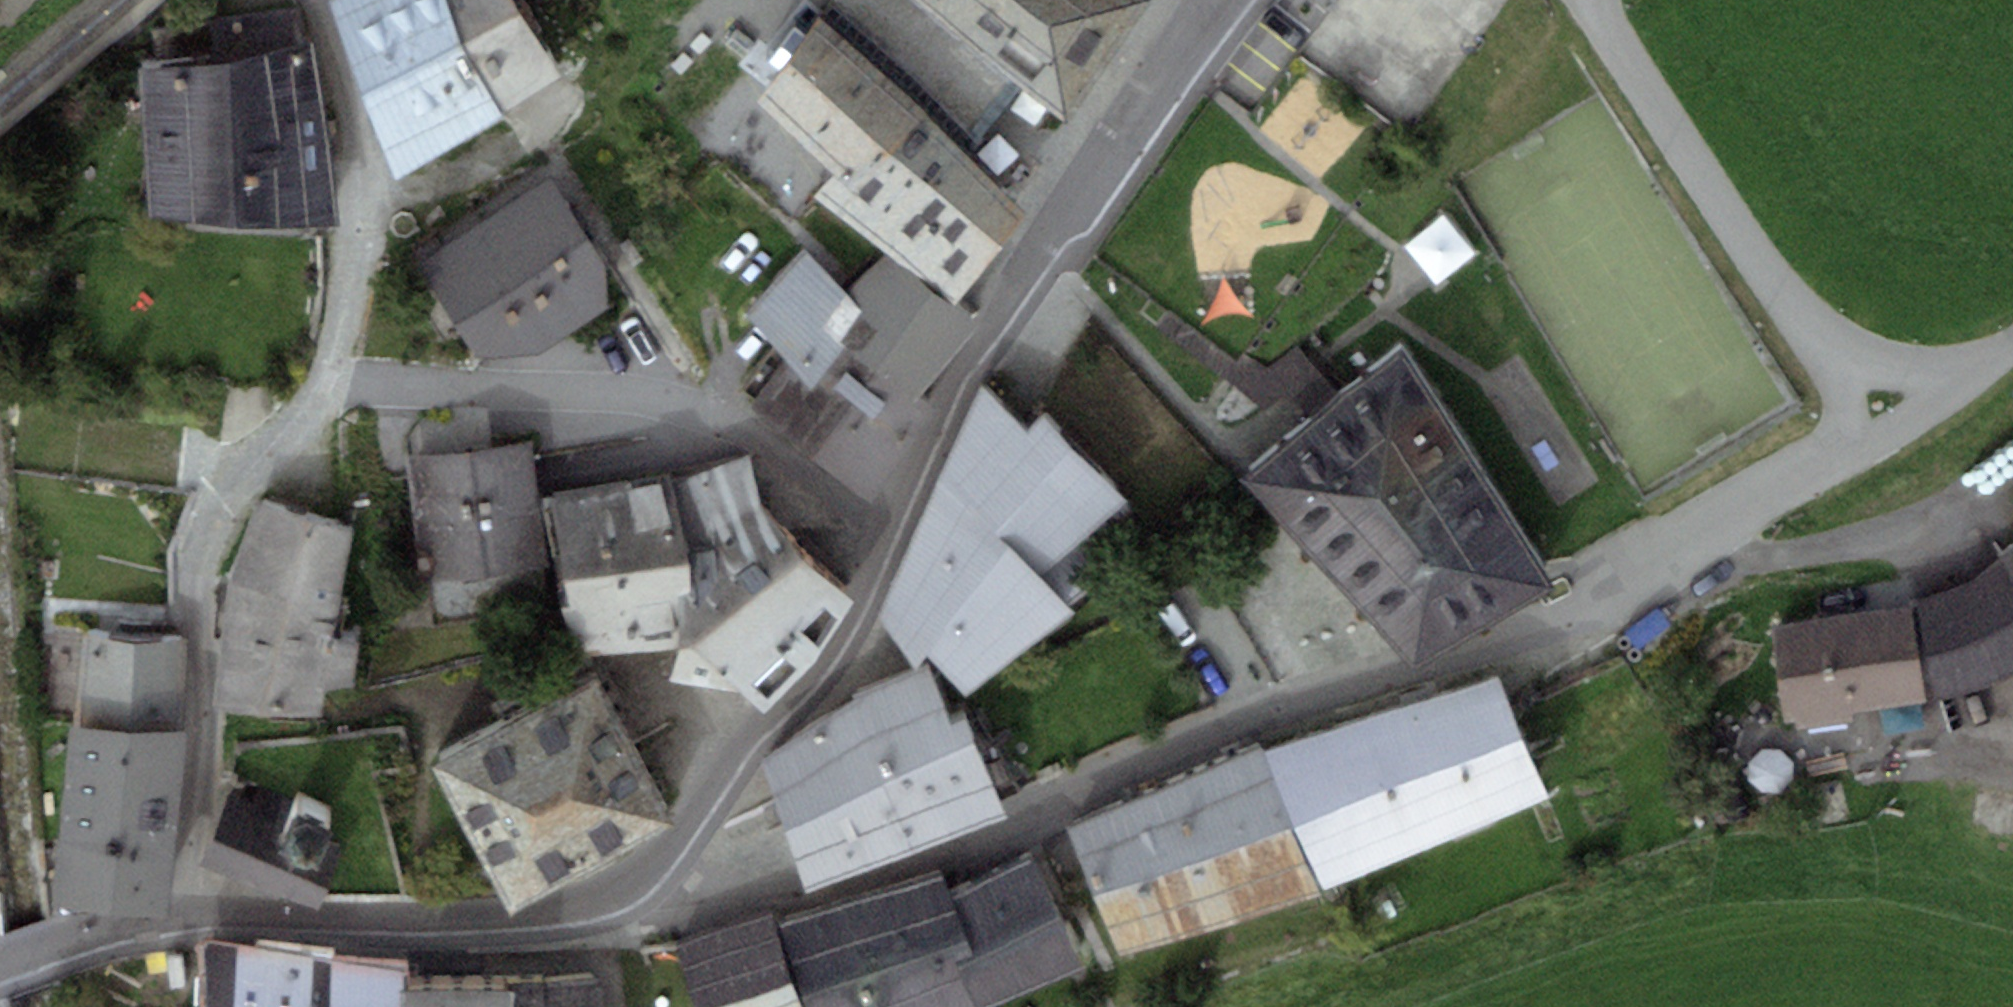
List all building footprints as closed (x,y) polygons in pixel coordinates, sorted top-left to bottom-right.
[(329,3),(393,178),(504,111),(448,0),(335,0),(329,3)] [(504,111),(561,76),(517,0),(448,0),(504,111)] [(917,0),(831,0),(817,17),(759,105),(834,174),(814,196),(888,253),(955,305),(1030,210),(957,141),(1011,79),(917,0)] [(1011,79),(1067,122),(1153,0),(917,0),(1011,79)] [(219,59),(140,66),(154,217),(338,225),(334,155),(314,40),(308,41),(297,6),(218,20),(219,59)] [(547,178),(420,263),(481,354),(538,351),(608,304),(607,265),(547,178)] [(1454,212),(1419,239),(1439,266),(1474,238),(1454,212)] [(785,360),(749,404),(873,502),(937,409),(921,396),(977,322),(955,305),(888,253),(845,293),(805,247),(747,312),(785,360)] [(1242,478),(1418,670),(1548,590),(1401,352),(1400,354),(1399,353),(1242,478)] [(1103,579),(1075,547),(1129,499),(1043,415),(1028,433),(983,388),(880,617),(916,666),(926,654),(966,696),(1075,611),(1071,604),(1103,579)] [(407,457),(415,517),(540,501),(532,440),(407,457)] [(741,690),(764,715),(816,663),(855,601),(761,505),(746,455),(670,483),(691,589),(678,595),(672,681),(741,690)] [(669,476),(549,494),(571,658),(664,648),(678,595),(691,589),(670,483),(669,476)] [(548,565),(540,501),(415,517),(423,581),(548,565)] [(354,530),(259,504),(229,584),(212,707),(320,716),(323,691),(354,686),(361,643),(335,637),(354,530)] [(2005,554),(2012,565),(2012,548),(2005,554)] [(1917,603),(1937,699),(2010,677),(2012,675),(2012,573),(2005,562),(1963,589),(1917,603)] [(1912,605),(1772,628),(1787,723),(1928,700),(1912,605)] [(73,723),(177,731),(184,641),(80,633),(73,723)] [(771,796),(806,893),(1005,821),(970,724),(950,732),(926,669),(867,692),(761,762),(772,796),(771,796)] [(1498,674),(1405,703),(1460,836),(1554,796),(1498,674)] [(427,766),(466,836),(630,746),(591,675),(427,766)] [(1324,890),(1460,836),(1405,703),(1264,753),(1324,890)] [(73,723),(58,903),(170,912),(184,732),(177,731),(73,723)] [(672,821),(630,746),(466,836),(508,911),(672,821)] [(1259,748),(1164,788),(1214,925),(1322,895),(1259,748)] [(1792,754),(1753,756),(1754,791),(1794,789),(1792,754)] [(227,797),(199,865),(315,913),(343,845),(317,835),(326,814),(259,786),(251,807),(227,797)] [(1115,952),(1214,925),(1164,788),(1063,831),(1115,952)] [(810,1006),(990,1006),(1080,971),(1033,861),(953,897),(943,875),(782,925),(810,1006)] [(697,1006),(801,1006),(771,915),(677,946),(697,1006)] [(209,1006),(392,1006),(394,971),(207,941),(209,1006)] [(599,978),(400,990),(401,1006),(601,1006),(599,978)]
